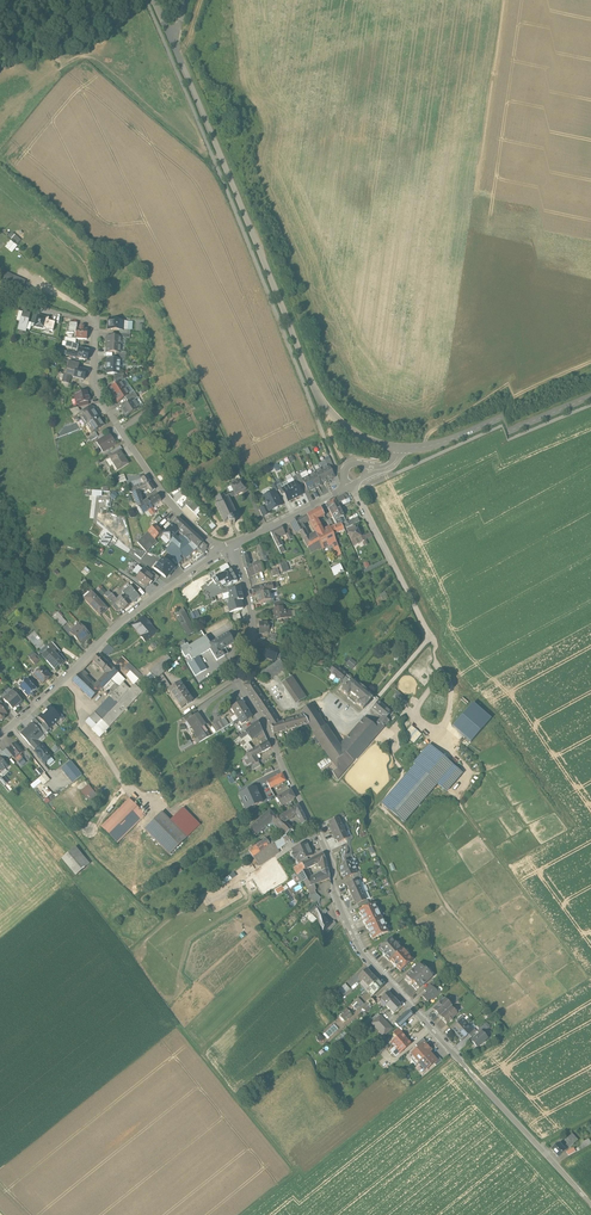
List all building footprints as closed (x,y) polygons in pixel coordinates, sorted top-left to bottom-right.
[(12,271),(18,264),(11,258),(6,265),(12,271)] [(24,302),(6,293),(1,305),(19,314),(24,302)] [(31,333),(20,330),(17,339),(20,340),(18,347),(26,350),(26,347),(30,348),(32,342),(29,341),(31,333)] [(45,336),(37,334),(35,345),(44,347),(46,341),(44,340),(45,336)] [(123,340),(108,339),(107,348),(119,349),(123,349),(127,349),(127,341),(123,340)] [(76,342),(68,341),(67,351),(73,351),(76,351),(76,347),(75,347),(76,342)] [(87,348),(76,347),(76,351),(75,357),(76,357),(86,358),(87,348)] [(119,356),(107,355),(107,363),(120,364),(121,357),(121,356),(119,356)] [(65,367),(68,368),(78,371),(78,369),(80,364),(76,363),(76,362),(75,362),(73,361),(73,363),(67,362),(65,367)] [(120,364),(107,363),(106,370),(115,371),(120,371),(120,364)] [(59,372),(76,377),(78,371),(68,368),(67,371),(60,369),(59,372)] [(89,372),(78,369),(78,371),(76,377),(87,380),(89,372)] [(117,379),(120,379),(115,378),(106,378),(106,383),(105,385),(106,386),(105,392),(114,392),(119,393),(119,392),(119,387),(117,385),(117,379)] [(70,380),(69,380),(68,385),(66,392),(64,392),(62,400),(69,402),(71,394),(71,393),(73,386),(78,388),(79,383),(70,380)] [(78,388),(73,386),(71,393),(71,394),(84,398),(86,390),(78,388)] [(117,402),(109,407),(113,414),(125,406),(121,400),(120,400),(117,402)] [(125,406),(113,414),(117,420),(124,415),(128,412),(125,406)] [(133,409),(128,412),(124,415),(126,418),(135,413),(133,409)] [(86,410),(74,413),(76,422),(77,422),(87,420),(90,419),(89,414),(87,414),(86,410)] [(135,413),(126,418),(128,421),(133,418),(137,416),(135,413)] [(128,421),(120,427),(125,435),(139,426),(133,418),(128,421)] [(93,425),(88,429),(86,427),(81,431),(80,430),(78,432),(80,435),(81,435),(86,443),(88,442),(99,435),(97,433),(98,432),(93,425)] [(77,426),(69,428),(74,435),(78,432),(80,430),(77,426)] [(99,435),(88,442),(93,450),(100,445),(99,444),(103,442),(99,435)] [(96,451),(88,456),(90,459),(98,454),(96,451)] [(109,451),(96,459),(103,470),(116,461),(109,451)] [(129,481),(120,467),(108,474),(117,488),(129,481)] [(328,476),(323,479),(325,483),(326,483),(328,488),(332,486),(328,476)] [(325,483),(319,486),(325,498),(332,495),(328,488),(326,483),(325,483)] [(319,486),(313,489),(313,490),(319,501),(325,498),(319,486)] [(117,493),(120,500),(126,497),(124,490),(117,493)] [(319,501),(313,490),(307,494),(313,506),(319,503),(319,501)] [(297,491),(294,493),(299,503),(302,501),(300,497),(297,491)] [(299,503),(294,493),(291,495),(293,499),(296,504),(299,503)] [(313,506),(307,494),(300,497),(302,501),(306,509),(313,506)] [(240,498),(235,500),(235,498),(231,500),(231,502),(229,503),(234,513),(245,507),(240,498)] [(144,500),(140,502),(142,507),(144,506),(146,505),(148,507),(150,509),(154,506),(151,501),(149,499),(144,500)] [(293,499),(286,502),(293,515),(300,512),(296,504),(293,499)] [(137,503),(133,504),(132,501),(127,503),(129,510),(132,510),(138,508),(137,503)] [(280,505),(282,511),(286,519),(293,515),(286,502),(280,505)] [(138,508),(132,511),(133,518),(136,518),(138,522),(142,519),(138,508)] [(269,510),(269,509),(268,508),(266,509),(265,509),(264,510),(264,511),(265,512),(261,514),(263,520),(263,521),(263,523),(264,523),(265,523),(268,528),(280,522),(274,509),(273,508),(269,510)] [(222,512),(220,513),(219,512),(219,513),(217,514),(216,514),(216,515),(214,515),(216,519),(214,521),(214,522),(215,523),(216,525),(216,526),(217,526),(218,528),(217,529),(218,529),(219,531),(219,532),(220,532),(221,534),(221,535),(222,537),(222,538),(223,540),(225,539),(226,539),(227,539),(228,540),(229,541),(230,541),(232,539),(233,540),(234,539),(233,537),(233,536),(233,535),(234,535),(234,534),(236,534),(235,532),(234,531),(233,529),(234,529),(233,528),(232,526),(232,525),(231,525),(230,523),(231,522),(230,522),(229,520),(229,519),(228,519),(227,517),(228,516),(227,516),(228,515),(228,516),(228,515),(229,514),(230,515),(230,514),(230,513),(230,512),(229,511),(229,510),(228,510),(228,509),(222,512)] [(153,513),(147,518),(152,524),(160,517),(156,512),(153,513)] [(340,512),(332,517),(335,521),(342,517),(340,512)] [(198,524),(190,516),(185,521),(193,529),(198,524)] [(332,517),(324,522),(326,526),(335,521),(332,517)] [(155,529),(152,524),(147,518),(143,520),(142,519),(138,522),(137,522),(143,530),(147,527),(151,533),(155,529)] [(335,521),(326,526),(330,534),(333,532),(331,528),(337,525),(335,521)] [(263,523),(257,526),(261,533),(269,530),(268,528),(265,523),(264,523),(263,523)] [(337,525),(331,528),(333,532),(335,537),(341,534),(337,525)] [(314,537),(310,530),(305,533),(307,537),(313,546),(318,543),(316,539),(315,539),(314,537)] [(177,534),(172,539),(176,544),(179,547),(180,545),(184,541),(177,534)] [(345,540),(347,544),(357,539),(355,535),(345,540)] [(300,541),(298,537),(292,540),(297,549),(301,556),(307,554),(300,541)] [(297,549),(292,540),(288,541),(293,552),(297,549)] [(175,545),(171,541),(162,551),(169,557),(174,551),(175,551),(178,548),(175,545)] [(330,544),(329,545),(331,551),(341,547),(339,542),(339,541),(330,544)] [(155,542),(147,548),(154,556),(162,549),(155,542)] [(327,544),(321,547),(318,543),(313,546),(314,549),(316,552),(314,552),(318,558),(320,564),(321,566),(334,559),(331,551),(328,545),(327,544)] [(187,544),(183,548),(186,551),(184,554),(188,559),(190,558),(196,553),(187,544)] [(280,544),(269,550),(277,566),(281,564),(282,563),(278,555),(284,552),(284,551),(280,544)] [(351,548),(350,544),(344,547),(349,558),(355,555),(358,554),(355,547),(351,548)] [(100,557),(107,561),(112,552),(105,548),(100,557)] [(147,548),(137,558),(145,567),(156,557),(154,556),(147,548)] [(183,548),(178,554),(175,551),(174,551),(169,557),(179,567),(188,559),(184,554),(186,551),(183,548)] [(314,549),(310,551),(312,554),(308,556),(307,554),(301,556),(308,570),(320,564),(318,558),(314,552),(316,552),(314,549)] [(196,553),(188,559),(196,566),(196,565),(202,559),(196,553)] [(196,566),(188,559),(179,567),(186,573),(196,566)] [(202,559),(196,565),(201,569),(199,571),(203,574),(204,573),(206,562),(202,559)] [(336,563),(332,565),(335,574),(336,574),(337,578),(338,577),(339,580),(341,579),(340,577),(341,576),(339,572),(336,563)] [(145,567),(137,565),(134,569),(140,574),(146,567),(145,567)] [(262,566),(257,567),(261,579),(266,577),(262,566)] [(250,582),(248,583),(245,571),(240,572),(242,581),(243,585),(247,594),(254,590),(250,582)] [(162,575),(159,580),(158,579),(153,585),(165,594),(169,589),(170,589),(174,584),(162,575)] [(259,579),(250,582),(254,590),(262,587),(259,579)] [(284,579),(280,580),(282,588),(288,586),(287,582),(285,582),(284,579)] [(338,581),(329,585),(332,593),(342,589),(338,581)] [(158,593),(145,582),(143,585),(153,594),(155,596),(158,593)] [(143,585),(135,594),(146,603),(149,598),(148,598),(150,596),(150,597),(153,594),(143,585)] [(276,585),(269,587),(271,594),(278,592),(276,585)] [(229,586),(221,591),(224,597),(227,601),(236,598),(229,586)] [(292,586),(283,589),(285,595),(294,593),(292,586)] [(221,591),(211,596),(215,602),(224,597),(221,591)] [(294,593),(285,595),(287,602),(296,599),(294,593)] [(226,604),(218,607),(215,602),(211,596),(204,599),(207,604),(205,605),(206,607),(208,610),(207,611),(209,615),(220,610),(222,616),(228,615),(226,608),(227,608),(226,604)] [(271,600),(250,605),(251,611),(267,607),(272,606),(271,600)] [(138,614),(130,603),(123,609),(124,611),(131,619),(138,614)] [(227,608),(226,608),(228,615),(230,620),(239,617),(242,616),(238,605),(227,608)] [(117,616),(112,609),(108,607),(104,611),(107,613),(113,620),(117,617),(117,616)] [(267,607),(255,610),(257,619),(264,617),(269,616),(269,615),(267,607)] [(107,624),(93,608),(85,615),(99,631),(107,624)] [(124,611),(122,612),(121,611),(118,613),(119,614),(117,616),(117,617),(122,622),(124,625),(131,619),(124,611)] [(239,617),(230,620),(231,623),(233,622),(234,626),(244,624),(242,616),(239,617)] [(113,620),(112,621),(116,627),(122,622),(117,617),(113,620)] [(280,623),(273,624),(274,627),(272,628),(273,631),(274,631),(274,632),(270,633),(271,638),(275,637),(282,636),(290,634),(289,627),(281,629),(280,623)] [(186,652),(195,648),(184,624),(174,628),(186,652)] [(189,629),(193,636),(199,632),(196,626),(189,629)] [(313,626),(303,626),(304,636),(313,636),(313,626)] [(238,629),(232,631),(234,637),(240,636),(238,629)] [(227,632),(221,635),(225,642),(230,639),(227,632)] [(67,639),(62,633),(56,638),(61,644),(67,639)] [(142,634),(132,642),(136,647),(141,652),(143,652),(144,651),(148,655),(155,649),(149,641),(142,634)] [(268,644),(267,639),(258,639),(258,650),(268,650),(268,644)] [(80,640),(76,643),(75,642),(69,648),(80,659),(86,654),(90,651),(80,640)] [(227,651),(214,658),(214,659),(209,662),(211,665),(209,666),(216,677),(223,672),(226,669),(223,666),(233,660),(227,651)] [(200,658),(189,664),(187,661),(178,666),(184,675),(188,672),(191,677),(197,673),(209,666),(211,665),(209,662),(207,659),(203,662),(200,658)] [(60,667),(52,659),(48,662),(50,665),(42,671),(54,685),(60,680),(62,678),(58,673),(56,671),(60,667)] [(102,667),(107,672),(113,666),(108,660),(102,667)] [(265,661),(261,673),(273,677),(277,665),(265,661)] [(40,674),(33,666),(28,671),(31,674),(30,674),(35,679),(40,674)] [(66,676),(61,670),(58,673),(62,678),(60,680),(61,681),(66,676)] [(108,680),(98,671),(92,677),(102,686),(103,685),(108,680)] [(173,679),(167,673),(149,689),(155,696),(161,691),(173,679)] [(205,686),(197,673),(191,677),(187,680),(195,692),(205,686)] [(354,680),(349,675),(344,681),(350,686),(354,680)] [(278,676),(259,690),(265,697),(284,684),(278,676)] [(102,705),(117,689),(108,680),(103,685),(106,689),(93,703),(84,695),(88,691),(83,686),(72,697),(91,715),(102,705)] [(125,683),(138,695),(142,692),(129,680),(125,683)] [(42,682),(34,690),(42,700),(46,697),(45,696),(47,695),(48,695),(51,692),(42,682)] [(335,685),(332,682),(328,687),(331,690),(330,691),(339,698),(343,693),(344,692),(335,684),(335,685)] [(134,700),(129,705),(122,699),(124,697),(124,695),(117,689),(102,705),(109,713),(85,738),(92,744),(92,745),(100,753),(142,708),(134,700)] [(169,703),(161,691),(155,696),(163,707),(169,703)] [(304,713),(290,693),(280,700),(294,720),(304,713)] [(20,694),(12,701),(20,709),(22,706),(19,703),(23,699),(23,698),(23,697),(20,694)] [(23,697),(23,698),(23,699),(19,703),(22,706),(28,713),(31,710),(33,710),(34,707),(37,705),(27,694),(23,697)] [(364,708),(356,702),(349,696),(339,708),(345,713),(346,715),(352,721),(355,721),(361,726),(370,714),(364,709),(364,708)] [(270,728),(250,697),(242,702),(249,711),(269,742),(278,740),(270,728)] [(179,700),(168,707),(174,716),(185,709),(179,700)] [(453,727),(470,743),(490,720),(472,705),(453,727)] [(22,716),(13,707),(4,714),(7,718),(11,723),(13,724),(22,716)] [(395,708),(390,714),(396,720),(401,714),(395,708)] [(185,709),(174,716),(181,726),(191,718),(185,709)] [(0,715),(0,721),(6,727),(9,725),(4,720),(0,715)] [(239,718),(229,725),(237,736),(247,729),(244,725),(239,718)] [(363,735),(337,763),(342,771),(344,770),(351,777),(386,737),(383,735),(388,729),(376,718),(370,725),(380,734),(372,743),(363,735)] [(323,743),(309,722),(298,728),(300,731),(306,740),(312,749),(310,750),(311,751),(323,743)] [(44,728),(55,739),(60,734),(55,728),(49,723),(44,728)] [(60,734),(62,736),(65,734),(57,726),(55,728),(60,734)] [(422,736),(412,727),(404,735),(414,745),(422,736)] [(44,728),(39,732),(44,738),(50,744),(50,743),(55,739),(44,728)] [(247,729),(237,736),(238,738),(240,740),(250,734),(247,729)] [(197,731),(186,738),(194,748),(192,750),(196,755),(203,751),(198,744),(203,740),(197,731)] [(300,731),(295,734),(298,743),(306,740),(300,731)] [(291,736),(278,740),(269,742),(272,750),(298,743),(295,734),(291,736)] [(219,737),(212,742),(215,747),(216,748),(224,744),(219,737)] [(50,744),(44,738),(41,741),(48,749),(52,745),(50,743),(50,744)] [(35,739),(28,744),(27,743),(21,749),(31,760),(36,765),(42,760),(37,755),(43,749),(37,742),(35,739)] [(256,739),(244,749),(246,751),(250,757),(257,751),(261,748),(256,739)] [(323,743),(311,751),(312,752),(324,744),(323,743)] [(324,744),(312,752),(330,779),(342,771),(337,763),(324,744)] [(433,749),(384,805),(404,822),(438,783),(448,791),(463,774),(433,749)] [(240,756),(237,758),(247,770),(252,766),(247,760),(250,757),(246,751),(240,756)] [(13,756),(5,763),(8,767),(14,774),(19,770),(16,768),(20,765),(13,756)] [(191,756),(179,763),(181,767),(193,760),(191,756)] [(265,758),(257,763),(260,769),(269,764),(265,758)] [(36,765),(36,766),(37,768),(37,770),(44,777),(46,777),(53,771),(52,770),(51,771),(42,760),(36,765)] [(257,763),(252,766),(247,770),(245,772),(247,776),(253,772),(260,769),(257,763)] [(342,771),(330,779),(334,785),(329,789),(335,796),(351,777),(344,770),(342,771)] [(247,776),(243,778),(246,782),(250,779),(251,782),(257,779),(253,772),(247,776)] [(0,773),(0,788),(5,784),(8,781),(1,773),(0,773)] [(82,790),(70,776),(61,784),(73,798),(82,790)] [(38,783),(33,788),(37,792),(42,788),(38,783)] [(44,788),(31,800),(34,803),(41,797),(43,800),(50,795),(44,788)] [(241,804),(247,799),(238,788),(232,792),(241,804)] [(280,790),(265,798),(266,800),(268,805),(283,797),(280,790)] [(99,814),(87,800),(80,806),(92,820),(99,814)] [(47,803),(41,807),(45,812),(51,808),(47,803)] [(244,808),(239,810),(242,816),(240,817),(241,817),(242,817),(246,825),(261,818),(254,804),(250,805),(250,804),(244,807),(244,808)] [(288,806),(273,815),(278,824),(292,815),(288,806)] [(129,815),(101,842),(117,858),(144,831),(129,815)] [(304,837),(296,821),(292,824),(294,829),(300,840),(304,837)] [(278,834),(275,831),(269,824),(248,842),(256,851),(270,838),(284,851),(285,849),(290,845),(282,838),(278,834)] [(292,824),(278,834),(282,838),(294,829),(292,824)] [(186,854),(161,828),(144,845),(169,871),(186,854)] [(333,836),(327,839),(328,843),(327,843),(329,846),(339,842),(336,835),(333,836)] [(97,848),(97,844),(97,841),(95,839),(92,837),(89,837),(86,837),(84,839),(82,842),(81,845),(82,848),(84,850),(86,852),(89,853),(92,852),(95,850),(97,848)] [(339,842),(329,846),(332,853),(342,848),(339,842)] [(342,848),(332,853),(333,856),(334,855),(336,859),(343,855),(345,855),(345,854),(342,848)] [(258,868),(251,873),(257,881),(277,867),(276,866),(288,857),(284,851),(277,855),(268,861),(258,868)] [(266,858),(264,855),(254,862),(258,868),(268,861),(271,858),(269,855),(266,858)] [(310,871),(304,859),(289,866),(295,879),(310,871)] [(346,862),(338,866),(341,872),(354,867),(351,860),(346,862)] [(76,861),(61,873),(75,890),(90,879),(76,861)] [(354,867),(341,872),(344,879),(352,875),(357,873),(354,867)] [(321,870),(309,876),(309,882),(315,880),(316,883),(318,883),(324,881),(323,876),(321,870)] [(309,876),(300,880),(302,885),(303,885),(309,882),(309,876)] [(352,883),(348,885),(349,889),(348,889),(350,892),(360,888),(357,881),(352,883)] [(302,885),(297,889),(301,897),(307,893),(303,885),(302,885)] [(325,885),(320,887),(316,889),(310,892),(313,900),(328,894),(325,885)] [(360,888),(350,892),(353,898),(363,894),(367,892),(367,891),(368,890),(366,886),(365,886),(360,888)] [(224,899),(231,894),(228,890),(221,895),(224,899)] [(281,901),(284,905),(298,897),(295,891),(290,893),(291,895),(281,901)] [(307,893),(301,897),(305,904),(308,911),(314,908),(312,905),(313,905),(312,901),(313,900),(310,892),(308,893),(307,893)] [(363,894),(353,898),(354,901),(355,901),(356,904),(357,904),(366,900),(363,894)] [(374,904),(359,911),(366,925),(381,918),(374,904)] [(330,924),(322,917),(309,930),(318,938),(324,931),(330,925),(330,924)] [(381,918),(366,925),(367,926),(366,927),(367,929),(368,929),(371,935),(370,935),(371,938),(372,937),(373,939),(388,932),(381,918)] [(334,921),(330,924),(330,925),(324,931),(327,934),(337,924),(334,921)] [(401,950),(391,938),(379,950),(383,954),(383,955),(384,957),(385,957),(385,956),(389,961),(390,960),(402,950),(401,950)] [(402,950),(390,960),(394,965),(394,966),(395,967),(396,967),(400,972),(413,960),(402,949),(401,950),(402,950)] [(419,965),(406,977),(412,983),(413,982),(425,971),(419,965)] [(377,980),(367,970),(359,977),(369,987),(377,980)] [(425,971),(413,982),(419,989),(432,977),(426,970),(425,971)] [(369,987),(371,989),(375,994),(383,986),(377,980),(369,987)] [(339,989),(344,994),(350,988),(345,983),(339,989)] [(430,984),(424,990),(427,993),(433,987),(430,984)] [(369,987),(362,994),(363,995),(364,997),(370,992),(370,990),(371,989),(369,987)] [(427,993),(422,997),(427,1002),(431,999),(434,999),(441,993),(436,989),(435,990),(433,987),(427,993)] [(388,992),(381,1000),(387,1006),(394,999),(388,992)] [(364,1005),(359,999),(352,1005),(357,1011),(364,1005)] [(374,1001),(372,999),(368,1002),(378,1012),(381,1008),(374,1001)] [(401,1006),(394,999),(387,1006),(386,1006),(394,1014),(401,1006)] [(444,1000),(433,1009),(440,1017),(451,1007),(444,1000)] [(451,1007),(440,1017),(447,1024),(450,1022),(451,1022),(453,1021),(453,1019),(460,1013),(456,1008),(454,1010),(451,1007)] [(409,1011),(395,1024),(399,1028),(413,1015),(409,1011)] [(352,1018),(348,1012),(341,1018),(343,1021),(346,1018),(349,1021),(352,1018)] [(378,1014),(370,1021),(372,1024),(380,1016),(378,1014)] [(387,1023),(380,1016),(372,1024),(379,1031),(379,1032),(381,1034),(384,1036),(392,1029),(389,1026),(387,1023)] [(458,1024),(452,1030),(457,1035),(467,1026),(462,1020),(458,1024)] [(484,1025),(477,1032),(479,1035),(481,1033),(487,1028),(484,1025)] [(467,1026),(457,1035),(462,1041),(468,1035),(472,1031),(467,1026)] [(399,1028),(393,1033),(397,1037),(402,1033),(403,1032),(399,1028)] [(472,1031),(468,1035),(471,1037),(477,1032),(474,1029),(472,1031)] [(397,1037),(391,1042),(397,1048),(395,1049),(400,1054),(411,1044),(402,1033),(397,1037)] [(479,1035),(471,1042),(477,1048),(481,1044),(482,1045),(485,1043),(484,1042),(487,1039),(481,1033),(479,1035)] [(423,1039),(416,1045),(418,1047),(424,1042),(425,1041),(423,1039)] [(418,1047),(411,1054),(414,1057),(411,1060),(415,1065),(418,1063),(430,1053),(432,1051),(424,1042),(418,1047)] [(430,1053),(418,1063),(425,1070),(430,1065),(431,1066),(434,1063),(437,1061),(436,1060),(430,1053)] [(439,1058),(436,1060),(437,1061),(434,1063),(436,1066),(442,1061),(439,1058)] [(574,1144),(568,1138),(565,1140),(568,1144),(564,1148),(567,1150),(574,1144)] [(590,1144),(590,1140),(590,1139),(581,1142),(582,1145),(579,1146),(580,1149),(590,1144)] [(564,1148),(560,1143),(552,1150),(559,1157),(567,1150),(564,1148)]
